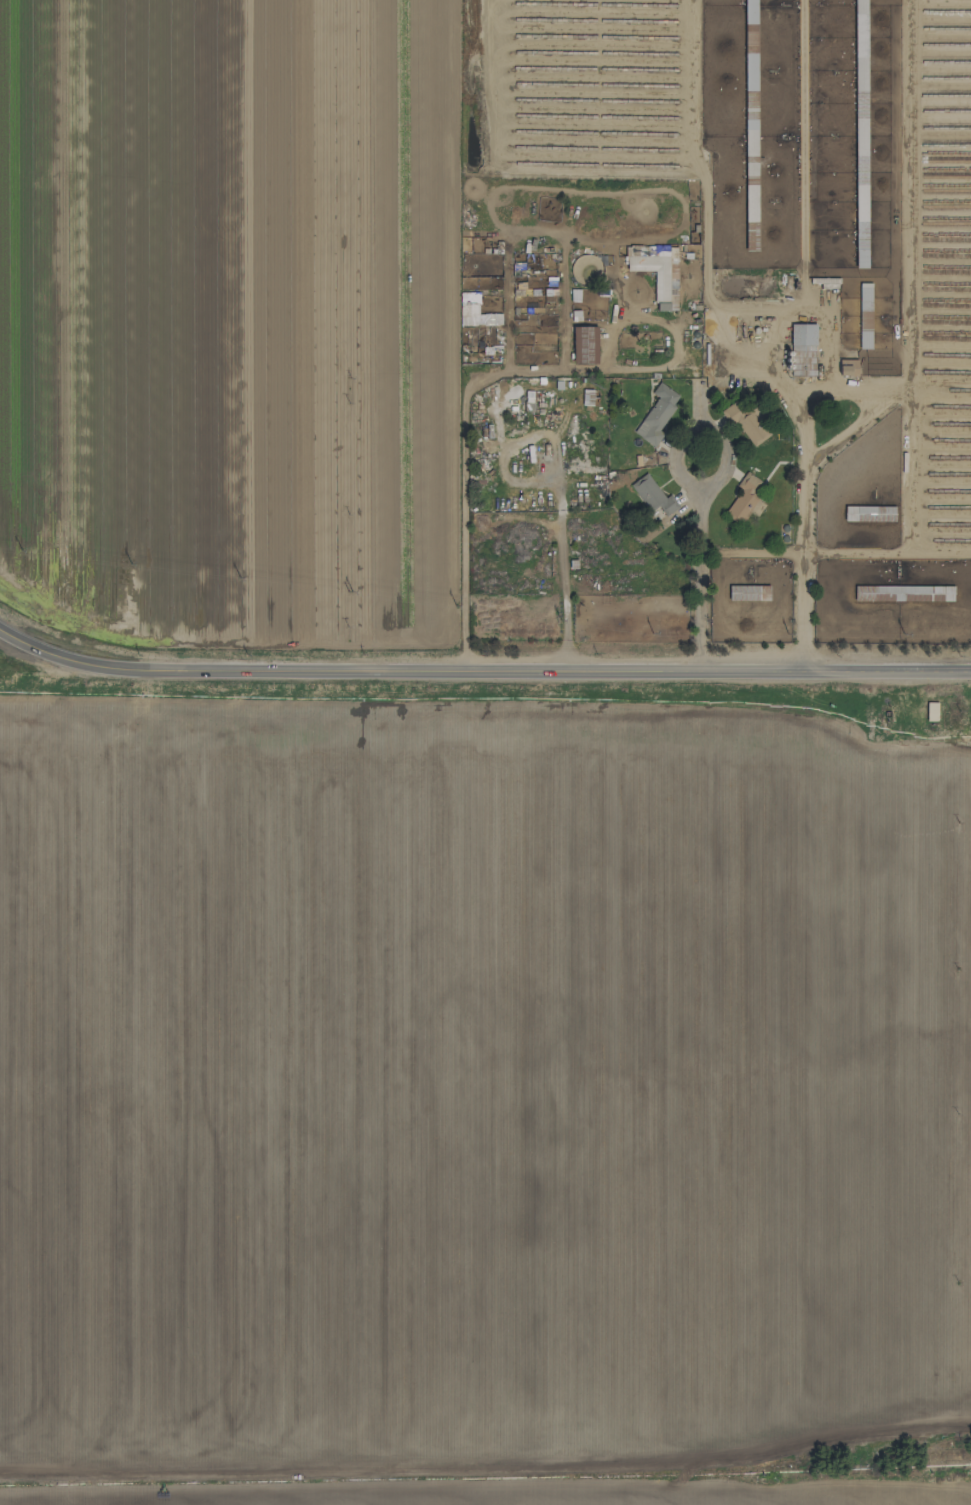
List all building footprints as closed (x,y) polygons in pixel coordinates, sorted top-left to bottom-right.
[(744,251),(757,250),(755,0),(743,0),(744,251)] [(866,0),(853,0),(853,267),(866,267),(866,0)] [(676,310),(676,246),(629,246),(629,255),(625,255),(625,270),(653,270),(653,310),(676,310)] [(870,349),(870,283),(858,283),(858,349),(870,349)] [(789,323),(789,375),(814,376),(815,323),(789,323)] [(596,363),(596,327),(571,327),(572,342),(576,342),(576,354),(572,354),(572,363),(596,363)] [(837,375),(856,375),(856,359),(838,358),(837,375)] [(680,396),(658,382),(650,393),(655,397),(631,432),(653,447),(662,433),(657,430),(680,396)] [(769,434),(759,421),(764,417),(753,402),(739,412),(732,403),(724,409),(752,447),(769,434)] [(761,482),(745,471),(735,486),(740,490),(723,514),(739,526),(749,512),(756,516),(764,505),(751,496),(761,482)] [(664,497),(645,472),(628,486),(648,510),(657,503),(666,515),(678,506),(669,494),(664,497)] [(758,600),(758,586),(727,585),(727,600),(758,600)] [(925,720),(935,721),(936,703),(925,703),(925,720)]
